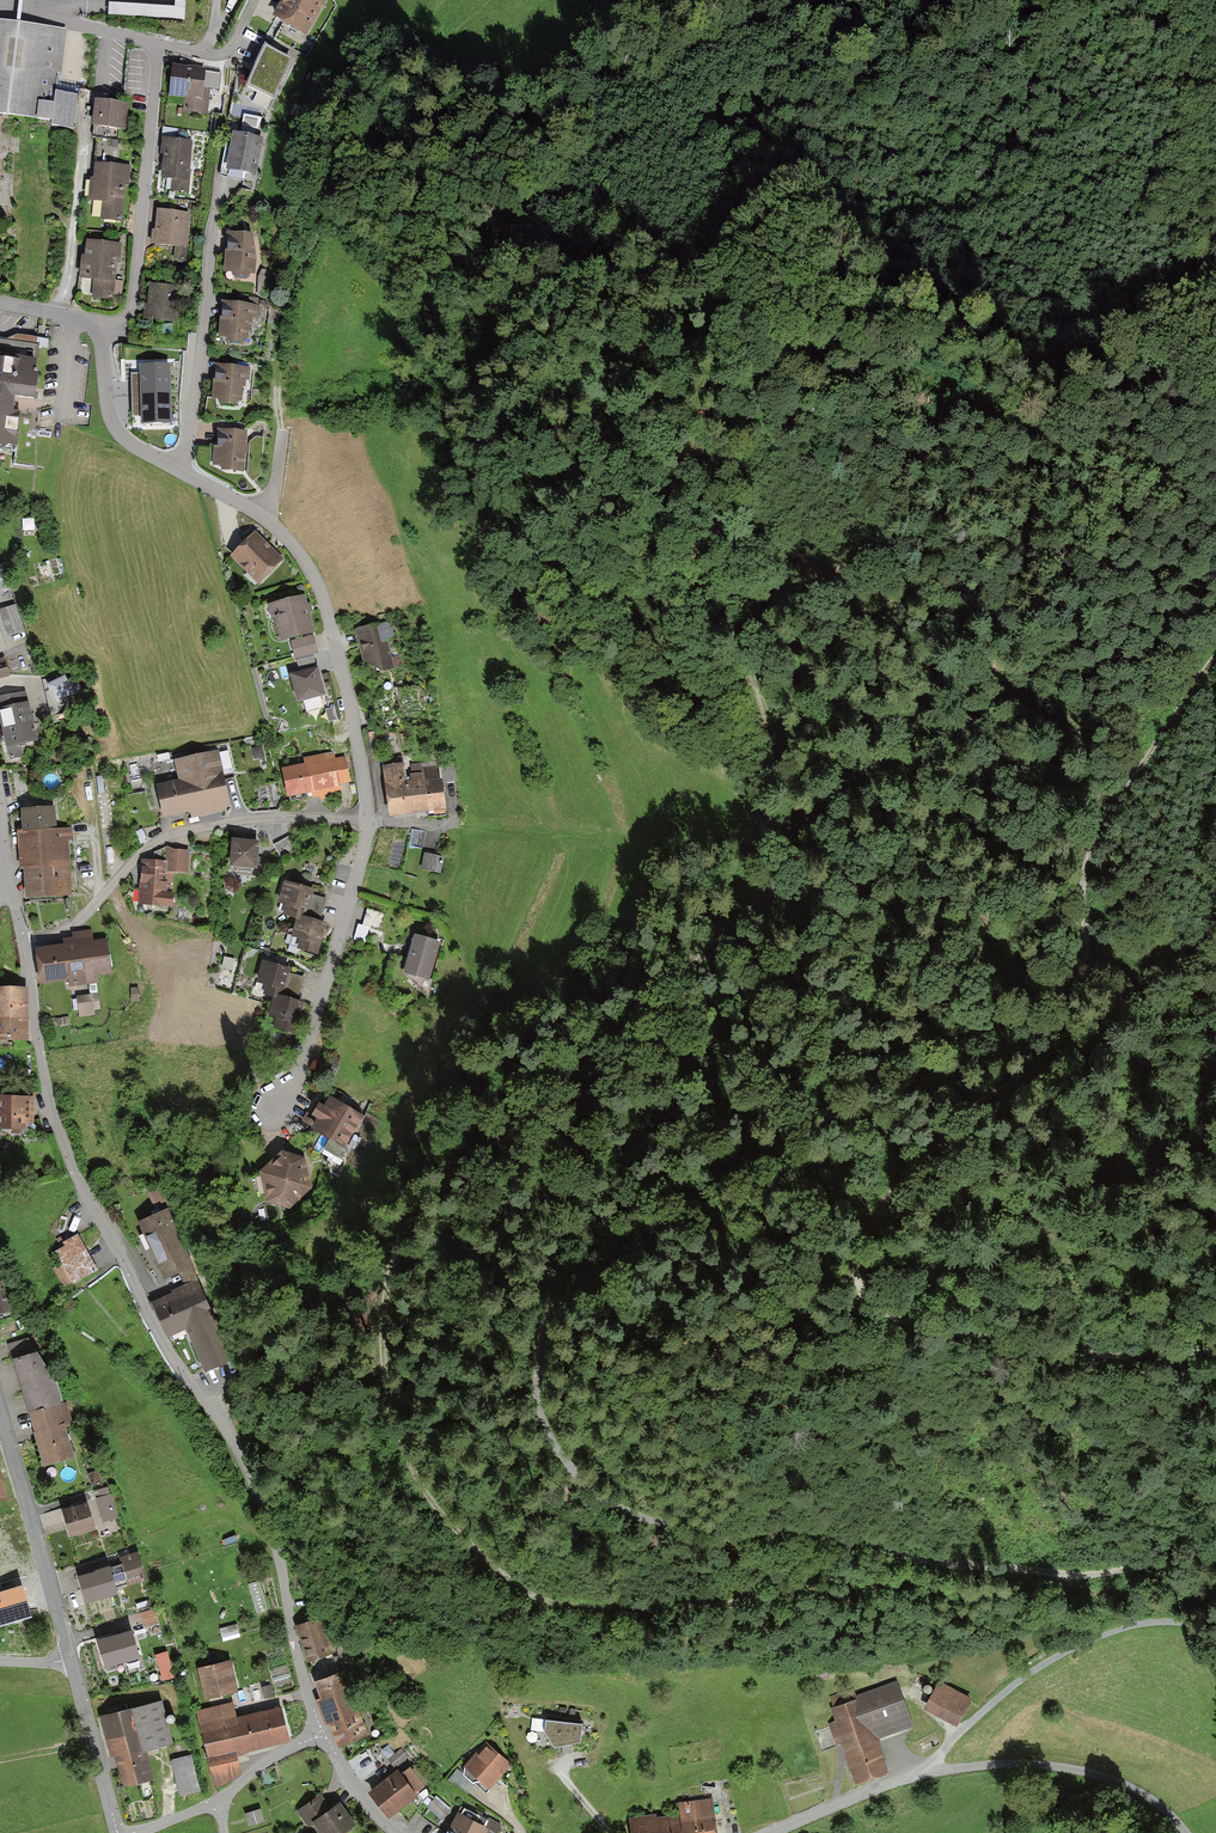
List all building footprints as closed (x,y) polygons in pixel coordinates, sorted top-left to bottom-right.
[(304,35),(322,3),(318,0),(286,0),(275,18),(304,35)] [(0,20),(0,114),(49,119),(49,126),(73,129),(78,94),(56,91),(64,28),(0,20)] [(293,62),(266,48),(246,86),(274,100),(293,62)] [(206,70),(172,66),(169,94),(185,96),(184,111),(208,114),(209,103),(221,104),(222,95),(211,93),(211,92),(204,91),(206,70)] [(130,105),(94,101),(92,128),(93,128),(92,138),(118,141),(120,130),(127,130),(127,123),(130,105)] [(268,141),(232,134),(229,155),(224,154),(220,175),(244,179),(243,185),(260,188),(268,141)] [(193,140),(162,138),(161,155),(164,155),(163,178),(173,178),(172,190),(190,192),(193,140)] [(15,150),(0,150),(0,204),(15,204),(15,150)] [(94,178),(92,178),(89,200),(103,201),(101,220),(122,222),(126,186),(129,186),(131,167),(96,162),(94,178)] [(186,214),(156,211),(154,244),(173,246),(172,259),(183,260),(186,214)] [(261,238),(226,235),(223,274),(258,277),(261,238)] [(116,245),(85,241),(81,276),(93,277),(91,293),(109,295),(116,245)] [(271,272),(259,272),(259,294),(271,294),(271,272)] [(175,287),(148,285),(146,316),(174,318),(175,287)] [(257,304),(222,302),(220,335),(229,336),(228,343),(244,343),(244,340),(249,340),(249,323),(252,324),(252,318),(257,319),(257,304)] [(15,446),(18,412),(10,411),(12,396),(31,398),(37,346),(4,342),(0,342),(0,444),(15,446)] [(139,359),(132,359),(134,418),(141,418),(139,359)] [(175,366),(142,367),(143,395),(176,394),(175,366)] [(251,368),(214,367),(213,400),(221,400),(221,406),(237,407),(238,401),(242,401),(243,387),(245,387),(245,381),(250,381),(251,368)] [(176,394),(143,395),(143,423),(177,422),(176,394)] [(222,471),(245,472),(247,432),(217,430),(216,446),(213,446),(212,465),(222,466),(222,471)] [(259,586),(284,560),(255,533),(231,558),(259,586)] [(308,605),(305,595),(268,605),(276,634),(280,633),(282,642),(314,633),(309,613),(312,612),(310,605),(308,605)] [(26,632),(16,605),(0,611),(0,612),(9,638),(26,632)] [(383,621),(354,629),(363,661),(383,671),(396,668),(388,639),(394,638),(390,621),(383,623),(383,621)] [(313,636),(291,642),(296,660),(318,654),(313,636)] [(296,702),(326,693),(318,666),(317,667),(314,656),(296,662),(298,670),(288,673),(296,702)] [(4,660),(0,661),(0,681),(10,678),(4,660)] [(45,689),(55,705),(74,693),(77,697),(84,693),(75,679),(68,684),(64,677),(45,689)] [(424,686),(395,688),(401,715),(429,710),(424,686)] [(10,761),(24,757),(21,746),(38,742),(26,692),(0,698),(0,722),(10,761)] [(335,706),(325,709),(329,721),(338,718),(335,706)] [(282,769),(289,799),(312,793),(313,798),(320,796),(320,799),(334,796),(341,791),(340,785),(352,783),(345,756),(336,758),(335,751),(303,757),(304,764),(282,769)] [(155,786),(163,820),(189,814),(191,820),(227,812),(230,802),(219,753),(175,763),(179,780),(155,786)] [(384,773),(391,817),(446,809),(442,778),(440,778),(437,759),(412,763),(413,774),(406,775),(404,762),(383,765),(384,773)] [(443,782),(456,782),(455,764),(442,765),(443,782)] [(17,794),(33,793),(33,773),(16,773),(17,794)] [(56,806),(22,809),(23,834),(18,835),(20,869),(24,871),(26,900),(74,897),(70,841),(73,841),(72,828),(58,829),(56,806)] [(290,837),(275,845),(283,860),(299,851),(290,837)] [(231,868),(257,869),(258,844),(232,842),(231,868)] [(142,862),(139,905),(172,907),(174,872),(188,873),(189,851),(174,851),(168,848),(155,853),(155,862),(142,862)] [(442,857),(423,854),(421,869),(440,872),(442,857)] [(313,891),(284,883),(277,906),(285,908),(282,916),(297,922),(302,924),(303,918),(320,923),(327,899),(312,895),(313,891)] [(386,915),(368,909),(363,926),(381,932),(386,915)] [(300,942),(297,950),(317,956),(327,925),(320,923),(303,918),(302,924),(297,922),(292,939),(300,942)] [(74,941),(64,942),(65,947),(36,951),(40,986),(68,982),(69,988),(98,984),(97,975),(111,973),(106,939),(94,940),(93,932),(73,934),(74,941)] [(439,944),(414,937),(404,973),(430,980),(439,944)] [(300,975),(260,963),(252,987),(293,1000),(300,975)] [(22,1040),(22,989),(0,989),(0,1040),(22,1040)] [(98,994),(77,997),(80,1017),(95,1014),(95,1010),(100,1009),(98,994)] [(296,1004),(273,997),(265,1025),(289,1032),(296,1004)] [(0,1099),(0,1129),(12,1133),(28,1133),(28,1126),(35,1126),(34,1097),(0,1099)] [(309,1128),(341,1147),(358,1119),(327,1100),(309,1128)] [(281,1154),(257,1174),(265,1202),(285,1207),(309,1186),(300,1159),(281,1154)] [(148,1190),(153,1204),(162,1200),(157,1187),(148,1190)] [(162,1212),(138,1223),(161,1275),(185,1264),(162,1212)] [(62,1285),(91,1268),(74,1238),(55,1248),(63,1262),(53,1268),(62,1285)] [(10,1313),(1,1283),(0,1284),(0,1315),(10,1313)] [(201,1368),(225,1358),(192,1283),(152,1300),(167,1334),(183,1327),(201,1368)] [(14,1361),(29,1416),(42,1412),(43,1415),(63,1409),(62,1406),(56,1385),(37,1355),(14,1361)] [(29,1416),(44,1468),(75,1459),(66,1429),(73,1427),(67,1405),(62,1406),(63,1409),(43,1415),(42,1412),(29,1416)] [(9,1501),(0,1472),(0,1503),(9,1501)] [(96,1493),(104,1524),(117,1520),(108,1489),(96,1493)] [(94,1532),(86,1505),(62,1512),(71,1540),(94,1532)] [(130,1582),(148,1577),(140,1549),(122,1554),(130,1582)] [(110,1563),(78,1572),(86,1599),(118,1590),(110,1563)] [(22,1587),(7,1591),(0,1593),(0,1624),(30,1616),(22,1587)] [(139,1612),(144,1626),(158,1621),(153,1607),(139,1612)] [(295,1624),(306,1660),(332,1652),(320,1615),(295,1624)] [(222,1626),(224,1640),(241,1638),(239,1623),(222,1626)] [(116,1660),(140,1653),(133,1627),(99,1637),(108,1668),(117,1665),(116,1660)] [(156,1653),(163,1677),(175,1674),(168,1650),(156,1653)] [(198,1665),(207,1698),(239,1689),(230,1656),(198,1665)] [(343,1668),(314,1679),(321,1695),(316,1697),(326,1723),(329,1721),(331,1725),(339,1744),(369,1731),(343,1668)] [(924,1704),(955,1721),(970,1697),(939,1679),(924,1704)] [(263,1696),(271,1694),(269,1684),(261,1686),(263,1696)] [(830,1707),(857,1781),(889,1769),(877,1735),(909,1723),(895,1684),(830,1707)] [(161,1698),(101,1714),(112,1755),(116,1754),(124,1784),(156,1776),(149,1749),(172,1743),(161,1698)] [(244,1749),(290,1738),(281,1703),(237,1713),(234,1700),(195,1709),(214,1787),(241,1770),(239,1754),(245,1751),(244,1749)] [(582,1721),(546,1716),(544,1730),(553,1743),(580,1738),(582,1721)] [(464,1773),(487,1793),(495,1784),(493,1782),(511,1763),(488,1741),(466,1763),(464,1773)] [(402,1748),(388,1757),(394,1766),(408,1757),(402,1748)] [(180,1794),(199,1789),(190,1752),(170,1757),(180,1794)] [(369,1788),(389,1815),(420,1793),(417,1789),(424,1784),(410,1765),(402,1770),(399,1766),(369,1788)] [(341,1798),(333,1802),(325,1790),(296,1809),(308,1827),(315,1822),(322,1832),(342,1832),(358,1823),(341,1798)] [(437,1794),(426,1806),(440,1817),(450,1806),(437,1794)] [(680,1813),(682,1832),(717,1832),(714,1796),(679,1800),(680,1813)] [(249,1824),(264,1819),(260,1807),(246,1812),(249,1824)] [(446,1832),(484,1832),(489,1824),(459,1808),(446,1832)] [(680,1813),(657,1816),(657,1812),(630,1816),(632,1832),(682,1832),(680,1813)]
